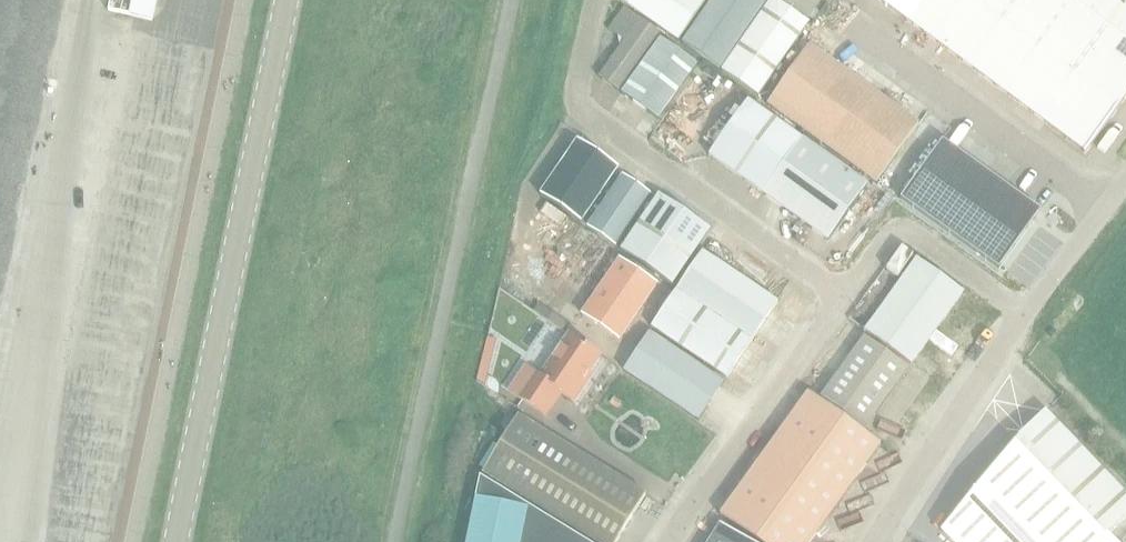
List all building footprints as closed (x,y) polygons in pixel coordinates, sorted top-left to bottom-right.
[(107,12),(151,22),(155,0),(110,0),(107,12)] [(672,6),(664,0),(621,0),(620,2),(678,42),(693,20),(672,6)] [(672,6),(693,20),(707,0),(676,0),(672,6)] [(718,70),(766,0),(712,0),(681,45),(718,70)] [(721,72),(757,97),(808,24),(773,0),(771,0),(721,72)] [(905,20),(920,0),(878,0),(905,20)] [(905,20),(923,34),(941,47),(959,60),(977,74),(994,87),(1012,100),(1030,113),(1085,153),(1117,110),(1125,97),(1125,0),(920,0),(905,20)] [(659,34),(623,8),(608,30),(624,42),(598,78),(618,92),(659,34)] [(657,120),(696,66),(660,40),(621,94),(657,120)] [(918,125),(809,46),(766,105),(876,184),(918,125)] [(708,156),(762,195),(801,140),(747,102),(708,156)] [(866,187),(801,140),(762,195),(798,221),(827,242),(866,187)] [(617,169),(577,141),(540,196),(580,224),(617,169)] [(941,141),(899,200),(998,271),(1040,212),(941,141)] [(615,246),(650,195),(621,176),(587,227),(615,246)] [(658,196),(620,251),(671,287),(709,232),(658,196)] [(701,252),(675,291),(650,328),(726,379),(777,303),(701,252)] [(910,365),(962,293),(916,259),(863,331),(910,365)] [(646,280),(623,264),(587,317),(610,333),(646,280)] [(723,384),(648,334),(623,371),(698,421),(723,384)] [(524,368),(508,392),(545,417),(560,394),(573,403),(586,384),(582,382),(600,357),(568,335),(539,378),(524,368)] [(864,429),(906,370),(863,339),(821,397),(864,429)] [(807,394),(719,516),(755,541),(810,541),(880,446),(807,394)] [(950,541),(1114,541),(1108,535),(1125,517),(1125,497),(1045,411),(1016,439),(1015,439),(939,531),(950,541)] [(516,417),(481,474),(592,541),(616,541),(645,496),(516,417)] [(561,528),(479,478),(466,541),(584,541),(561,528)] [(709,541),(747,541),(719,525),(709,541)]
